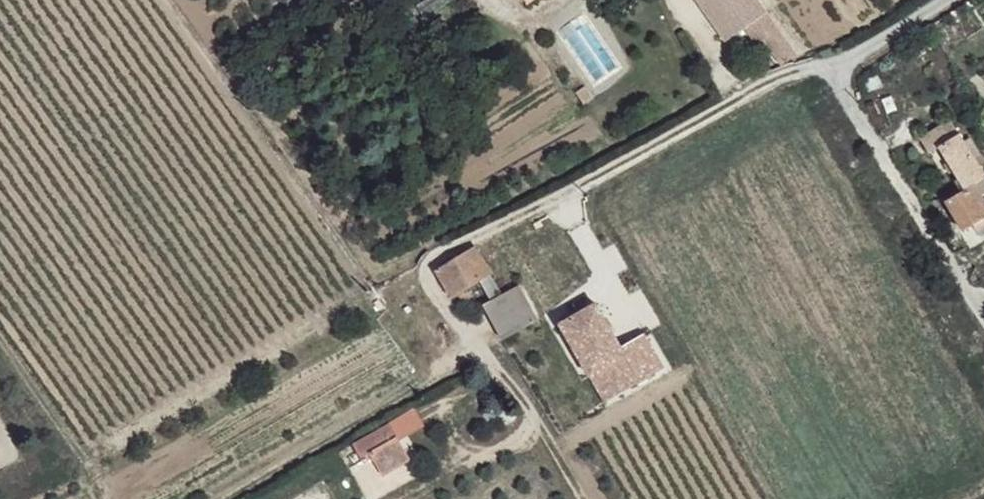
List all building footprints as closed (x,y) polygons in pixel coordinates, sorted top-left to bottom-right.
[(765,13),(756,0),(697,0),(725,40),(751,23),(765,13)] [(776,29),(765,13),(751,23),(761,38),(776,29)] [(580,90),(572,94),(580,105),(588,100),(580,90)] [(983,178),(983,176),(952,120),(922,138),(931,153),(940,148),(966,189),(972,185),(983,178)] [(972,185),(981,199),(983,197),(983,178),(972,185)] [(972,185),(966,189),(945,200),(963,229),(972,224),(983,218),(983,217),(983,203),(981,199),(972,185)] [(983,218),(972,224),(979,234),(983,232),(983,218)] [(492,276),(476,247),(457,258),(472,286),(481,281),(492,276)] [(472,286),(457,258),(438,270),(454,297),(472,286)] [(503,293),(492,276),(481,281),(491,300),(503,293)] [(503,293),(491,300),(501,319),(512,313),(503,293)] [(664,365),(645,326),(619,338),(597,293),(558,312),(598,396),(664,365)] [(512,313),(501,319),(493,323),(513,358),(548,340),(529,304),(512,313)] [(362,458),(370,454),(383,476),(387,475),(407,462),(411,460),(391,424),(354,445),(362,458)]
